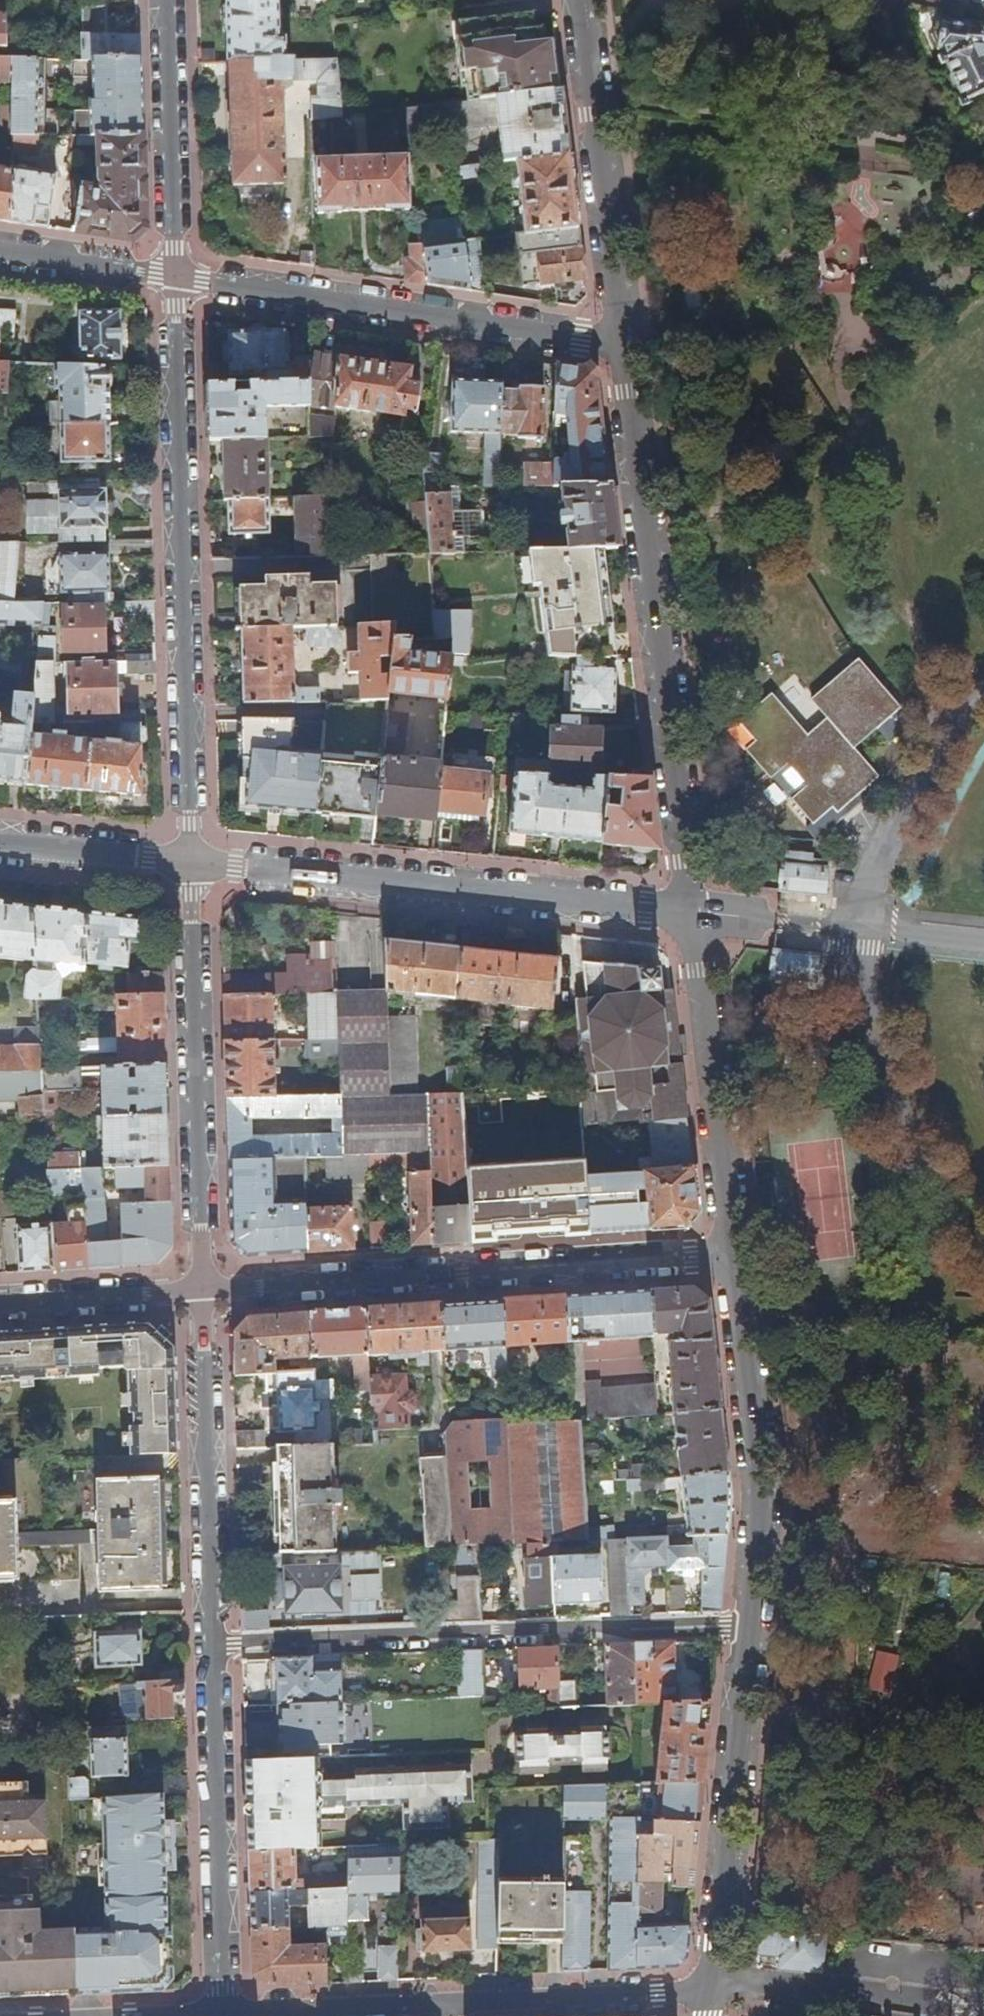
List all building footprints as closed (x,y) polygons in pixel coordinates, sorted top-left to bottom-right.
[(226,58),(226,65),(229,65),(284,63),(284,42),(277,42),(276,0),(224,0),(226,58)] [(330,7),(329,0),(318,0),(319,8),(330,7)] [(104,9),(79,9),(81,62),(138,63),(137,40),(115,40),(115,38),(106,39),(104,9)] [(467,102),(550,92),(548,79),(543,44),(542,29),(534,29),(532,14),(453,23),(460,89),(466,88),(467,102)] [(944,60),(966,51),(973,65),(983,60),(983,50),(983,47),(981,31),(942,26),(938,29),(933,37),(938,49),(942,50),(944,60)] [(543,44),(548,79),(555,79),(553,64),(552,55),(554,54),(553,43),(543,44)] [(212,51),(198,52),(198,66),(226,65),(226,58),(212,58),(212,51)] [(944,60),(962,100),(958,103),(962,109),(968,106),(967,101),(979,94),(983,100),(983,60),(973,65),(966,51),(944,60)] [(12,85),(12,61),(5,61),(0,61),(0,85),(12,85)] [(36,62),(12,61),(12,85),(12,107),(11,137),(34,137),(36,62)] [(342,118),(336,61),(284,63),(229,65),(231,131),(229,131),(230,150),(232,151),(233,188),(283,186),(280,94),(292,86),(292,81),(319,80),(319,100),(313,100),(312,122),(342,118)] [(138,63),(81,62),(52,62),(53,83),(94,83),(94,98),(86,99),(86,103),(90,104),(90,124),(77,124),(73,127),(73,137),(78,137),(140,139),(139,106),(138,63)] [(564,118),(561,91),(550,92),(467,102),(445,105),(448,129),(448,132),(499,126),(503,163),(514,162),(569,155),(564,118)] [(448,129),(445,105),(405,111),(408,134),(448,129)] [(12,107),(0,107),(0,137),(11,137),(12,107)] [(366,115),(345,118),(346,126),(367,124),(366,115)] [(11,137),(11,146),(11,157),(37,157),(37,138),(34,137),(11,137)] [(142,197),(140,139),(78,137),(78,146),(96,146),(98,184),(99,188),(101,189),(105,189),(105,193),(81,190),(74,234),(132,242),(143,232),(142,197)] [(575,210),(569,155),(514,162),(520,201),(514,202),(515,206),(520,206),(522,216),(516,217),(517,225),(523,224),(524,234),(578,228),(575,210)] [(316,174),(318,206),(318,216),(341,215),(341,213),(385,211),(386,214),(408,213),(407,162),(316,164),(316,174)] [(487,177),(485,166),(453,170),(455,182),(487,177)] [(675,177),(671,170),(664,171),(662,179),(667,185),(674,184),(675,177)] [(10,224),(47,230),(55,177),(11,171),(11,174),(10,224)] [(10,224),(11,174),(0,172),(0,223),(10,224)] [(423,246),(428,286),(450,289),(470,292),(463,241),(460,220),(420,225),(423,246)] [(586,297),(578,228),(524,234),(516,235),(523,287),(554,283),(556,304),(575,307),(586,297)] [(463,241),(470,292),(486,294),(479,239),(463,241)] [(406,261),(406,283),(428,286),(423,246),(410,248),(411,261),(406,261)] [(1,334),(28,335),(30,317),(0,315),(0,335),(1,334)] [(109,371),(117,371),(117,362),(120,361),(118,315),(79,316),(81,363),(83,363),(83,369),(109,371)] [(310,385),(314,360),(295,360),(294,366),(288,366),(287,338),(282,334),(266,334),(266,332),(249,333),(249,335),(229,335),(230,378),(256,377),(256,387),(310,385)] [(410,371),(314,357),(314,360),(310,385),(310,408),(335,412),(336,409),(402,419),(400,432),(396,430),(395,437),(412,439),(420,388),(408,386),(410,371)] [(586,370),(556,365),(555,414),(566,414),(569,437),(554,437),(554,465),(554,487),(559,487),(610,487),(597,380),(586,370)] [(149,428),(148,403),(108,404),(107,391),(110,390),(109,371),(83,369),(47,368),(48,391),(55,391),(55,392),(59,391),(59,399),(56,399),(56,405),(50,405),(51,426),(59,426),(108,426),(149,428)] [(500,391),(501,384),(451,382),(450,434),(485,435),(483,487),(497,487),(497,469),(498,436),(500,391)] [(233,387),(207,389),(208,410),(209,444),(222,443),(265,442),(265,425),(263,425),(262,409),(310,408),(310,385),(256,387),(250,387),(250,397),(233,397),(233,387)] [(519,392),(500,391),(498,436),(518,437),(518,440),(542,440),(543,389),(519,388),(519,392)] [(15,416),(5,416),(4,427),(15,426),(15,416)] [(333,424),(310,420),(310,426),(310,441),(331,441),(333,424)] [(109,464),(108,426),(59,426),(60,465),(109,464)] [(310,441),(310,426),(299,426),(299,441),(310,441)] [(299,441),(294,441),(295,451),(309,450),(310,441),(299,441)] [(268,501),(265,442),(222,443),(223,503),(224,503),(229,503),(268,501)] [(442,456),(422,456),(424,486),(441,486),(442,456)] [(554,487),(554,465),(523,465),(523,486),(554,487)] [(20,472),(4,471),(4,483),(20,483),(20,472)] [(98,491),(98,484),(76,484),(76,494),(71,494),(71,488),(64,489),(63,493),(59,493),(59,504),(28,505),(29,535),(61,534),(61,544),(114,542),(113,527),(107,527),(105,491),(98,491)] [(48,497),(48,485),(28,485),(28,498),(48,497)] [(137,495),(147,495),(147,485),(134,485),(134,492),(137,495)] [(617,549),(610,487),(559,487),(562,504),(565,505),(568,533),(565,534),(567,550),(595,549),(604,550),(617,549)] [(450,494),(425,496),(426,506),(428,535),(430,555),(453,554),(450,494)] [(324,558),(328,499),(297,500),(298,510),(299,559),(324,558)] [(297,500),(281,501),(281,506),(281,510),(298,510),(297,500)] [(268,507),(268,501),(229,503),(230,537),(269,535),(268,507)] [(223,503),(210,503),(211,514),(224,513),(224,503),(223,503)] [(428,535),(426,506),(413,506),(415,535),(428,535)] [(428,535),(415,535),(411,535),(413,556),(430,555),(428,535)] [(24,545),(0,546),(0,605),(43,605),(43,600),(14,601),(16,572),(23,572),(24,545)] [(567,550),(536,552),(549,658),(568,659),(576,659),(608,660),(609,661),(595,549),(567,550)] [(616,660),(604,550),(595,549),(609,661),(616,660)] [(438,639),(430,555),(413,556),(371,557),(374,628),(395,627),(394,640),(410,640),(438,639)] [(68,604),(107,604),(107,594),(110,594),(109,556),(60,557),(61,595),(68,595),(68,604)] [(240,591),(241,632),(337,628),(335,587),(309,587),(308,578),(267,580),(267,589),(240,591)] [(682,590),(684,613),(693,612),(690,590),(682,590)] [(43,605),(0,605),(0,636),(19,636),(19,628),(41,629),(43,605)] [(104,609),(63,610),(64,654),(68,655),(67,659),(74,659),(74,654),(105,653),(104,609)] [(395,627),(374,628),(359,628),(360,655),(348,656),(349,675),(360,675),(361,702),(388,701),(389,694),(394,640),(395,627)] [(337,628),(241,632),(244,705),(320,703),(320,692),(298,694),(294,689),(292,639),(307,639),(307,646),(313,649),(334,648),(337,645),(337,628)] [(55,639),(40,639),(38,665),(53,665),(56,665),(55,639)] [(409,657),(410,640),(394,640),(389,694),(396,695),(438,699),(448,700),(452,662),(409,657)] [(769,777),(771,776),(783,763),(805,786),(792,798),(814,822),(807,827),(816,839),(843,815),(837,809),(859,790),(864,797),(874,787),(868,780),(876,772),(853,744),(877,724),(883,730),(890,736),(909,720),(907,718),(912,713),(902,703),(899,704),(858,658),(812,699),(826,717),(822,720),(806,734),(770,693),(738,720),(754,740),(744,750),(769,777)] [(574,673),(568,674),(566,707),(573,708),(573,713),(582,713),(615,715),(616,669),(608,669),(608,660),(576,659),(577,667),(574,668),(574,673)] [(576,659),(568,659),(568,674),(574,673),(574,668),(577,667),(576,659)] [(156,675),(155,662),(127,663),(127,676),(156,675)] [(115,714),(114,663),(93,664),(93,670),(69,671),(70,716),(115,714)] [(53,665),(38,665),(34,699),(32,726),(55,725),(53,665)] [(26,787),(31,738),(32,726),(34,699),(14,697),(13,717),(0,715),(0,784),(26,787)] [(387,714),(383,751),(405,753),(409,717),(387,714)] [(483,729),(483,715),(473,715),(472,728),(483,729)] [(588,731),(588,720),(582,719),(573,718),(553,719),(551,768),(569,768),(599,768),(600,732),(588,731)] [(294,724),(242,724),(243,762),(247,762),(247,809),(316,815),(316,814),(321,764),(322,758),(291,755),(294,724)] [(107,746),(91,744),(86,793),(140,799),(143,796),(141,745),(145,744),(146,740),(146,733),(144,731),(141,731),(140,727),(122,727),(120,745),(107,744),(107,746)] [(31,738),(26,787),(86,793),(91,744),(66,741),(67,737),(53,735),(53,737),(48,736),(48,739),(31,738)] [(377,817),(436,823),(437,820),(441,773),(442,768),(428,767),(428,759),(410,757),(409,765),(382,762),(381,770),(377,813),(377,817)] [(783,763),(771,776),(792,798),(805,786),(783,763)] [(339,809),(377,813),(381,770),(321,764),(316,814),(338,816),(339,809)] [(569,779),(569,768),(551,768),(551,779),(560,779),(569,779)] [(441,773),(437,820),(479,824),(480,817),(483,817),(485,800),(487,778),(441,773)] [(606,800),(608,780),(593,780),(592,793),(559,790),(548,789),(549,778),(516,777),(510,835),(602,844),(605,811),(606,800)] [(548,789),(559,790),(560,779),(551,779),(549,778),(548,789)] [(655,849),(647,781),(608,780),(606,800),(614,801),(615,792),(622,793),(620,812),(613,812),(605,811),(602,844),(636,847),(639,850),(643,850),(646,848),(655,849)] [(843,815),(864,797),(859,790),(837,809),(843,815)] [(614,801),(606,800),(605,811),(613,812),(614,801)] [(377,820),(377,817),(377,813),(339,809),(338,816),(377,820)] [(786,867),(811,870),(812,852),(788,849),(786,867)] [(777,893),(780,893),(823,900),(827,872),(811,870),(786,867),(780,866),(777,893)] [(0,907),(0,960),(35,963),(33,910),(0,907)] [(83,915),(33,910),(35,963),(36,974),(30,980),(28,1001),(39,1002),(60,1001),(64,966),(75,966),(74,973),(84,974),(85,966),(89,917),(83,916),(83,915)] [(119,920),(89,917),(85,966),(101,968),(101,970),(111,971),(112,968),(127,970),(128,945),(139,945),(141,921),(119,919),(119,920)] [(799,955),(803,956),(804,947),(774,942),(772,952),(799,955)] [(460,952),(385,945),(387,995),(387,996),(457,1003),(460,952)] [(470,953),(460,952),(457,1003),(466,1004),(474,1004),(473,1011),(512,1015),(512,1008),(554,1012),(559,963),(470,953)] [(772,952),(770,952),(766,979),(814,986),(817,959),(803,956),(799,955),(772,952)] [(287,977),(225,979),(226,998),(289,996),(311,996),(338,995),(338,963),(311,963),(310,958),(287,958),(287,977)] [(587,1000),(577,1001),(582,1092),(582,1095),(592,1095),(597,1094),(600,1125),(641,1122),(641,1125),(656,1124),(688,1120),(679,1040),(673,992),(662,993),(659,972),(632,969),(632,968),(622,967),(610,966),(609,967),(583,965),(587,1000)] [(165,997),(164,976),(155,976),(155,972),(153,971),(140,972),(138,973),(138,977),(128,977),(129,999),(165,997)] [(105,999),(125,999),(124,984),(104,985),(105,999)] [(339,1040),(338,995),(311,996),(311,1004),(312,1041),(339,1040)] [(387,996),(387,995),(338,995),(339,1040),(340,1057),(341,1086),(341,1097),(344,1158),(370,1157),(395,1157),(413,1156),(431,1156),(430,1095),(419,1095),(392,1096),(388,1019),(387,996)] [(289,996),(226,998),(226,1019),(227,1044),(274,1042),(273,1004),(280,1004),(284,1007),(290,1007),(289,1005),(289,996)] [(311,996),(289,996),(289,1005),(311,1004),(311,996)] [(165,997),(129,999),(125,999),(105,999),(94,1000),(94,1014),(118,1013),(119,1060),(91,1061),(91,1071),(167,1068),(166,1032),(165,997)] [(60,1001),(39,1002),(41,1040),(62,1038),(60,1010),(60,1001)] [(68,1001),(60,1001),(60,1010),(68,1009),(68,1001)] [(788,1009),(784,1006),(779,1005),(776,1008),(776,1014),(778,1017),(779,1026),(783,1026),(784,1019),(787,1015),(788,1009)] [(416,1017),(388,1019),(392,1096),(419,1095),(416,1017)] [(340,1057),(339,1040),(312,1041),(308,1041),(308,1059),(340,1057)] [(41,1042),(42,1049),(43,1074),(43,1073),(59,1072),(58,1041),(41,1042)] [(274,1042),(227,1044),(228,1073),(228,1099),(341,1097),(341,1086),(275,1088),(274,1042)] [(43,1074),(42,1049),(37,1049),(36,1045),(22,1045),(22,1049),(18,1049),(17,1050),(5,1050),(5,1046),(0,1046),(0,1074),(43,1074)] [(168,1098),(167,1068),(91,1071),(59,1072),(43,1073),(43,1074),(46,1124),(60,1123),(59,1114),(56,1113),(55,1093),(103,1092),(104,1118),(96,1119),(96,1121),(168,1118),(168,1098)] [(462,1094),(463,1069),(449,1069),(450,1095),(462,1094)] [(0,1074),(0,1102),(21,1102),(23,1125),(36,1124),(46,1124),(43,1074),(0,1074)] [(462,1094),(450,1095),(430,1095),(431,1156),(432,1202),(446,1202),(471,1201),(469,1173),(465,1094),(462,1094)] [(592,1095),(582,1095),(583,1127),(594,1126),(592,1095)] [(308,1159),(322,1158),(328,1158),(344,1158),(341,1097),(228,1099),(229,1129),(230,1161),(308,1159)] [(169,1147),(168,1118),(96,1121),(96,1125),(104,1124),(105,1170),(170,1168),(169,1147)] [(692,1159),(688,1120),(656,1124),(658,1143),(665,1142),(667,1159),(650,1161),(652,1172),(644,1173),(651,1230),(651,1231),(686,1229),(698,1213),(692,1159)] [(60,1123),(46,1124),(47,1139),(48,1149),(61,1148),(60,1123)] [(47,1139),(46,1124),(36,1124),(37,1139),(47,1139)] [(76,1156),(48,1156),(50,1172),(82,1171),(82,1161),(76,1156)] [(432,1202),(431,1156),(413,1156),(413,1174),(411,1174),(413,1247),(433,1246),(432,1209),(432,1202)] [(370,1157),(344,1158),(328,1158),(328,1181),(371,1181),(371,1172),(370,1157)] [(395,1157),(370,1157),(371,1172),(395,1172),(395,1157)] [(322,1158),(308,1159),(308,1167),(322,1167),(322,1158)] [(308,1159),(230,1161),(232,1215),(233,1245),(247,1259),(277,1257),(310,1255),(308,1210),(308,1167),(308,1159)] [(488,1172),(469,1173),(471,1201),(471,1207),(474,1243),(495,1242),(494,1236),(567,1231),(568,1237),(590,1235),(588,1196),(586,1166),(563,1167),(563,1173),(488,1178),(488,1172)] [(171,1197),(170,1168),(105,1170),(83,1171),(88,1270),(116,1268),(158,1265),(172,1248),(172,1226),(171,1205),(121,1206),(122,1228),(119,1228),(119,1232),(122,1232),(123,1244),(108,1245),(105,1202),(97,1202),(97,1191),(151,1190),(151,1198),(171,1197)] [(88,1270),(83,1171),(82,1171),(50,1172),(51,1197),(69,1196),(71,1226),(55,1226),(56,1272),(75,1270),(88,1270)] [(651,1230),(644,1173),(605,1177),(606,1195),(588,1196),(590,1235),(610,1234),(610,1232),(637,1230),(651,1230)] [(0,1189),(0,1208),(1,1218),(16,1217),(15,1188),(0,1189)] [(29,1274),(56,1272),(55,1226),(53,1226),(51,1202),(34,1203),(35,1227),(18,1228),(22,1274),(29,1274)] [(446,1209),(432,1209),(433,1246),(458,1244),(474,1243),(471,1207),(446,1209)] [(308,1210),(310,1255),(339,1253),(354,1251),(353,1209),(308,1210)] [(372,1223),(372,1250),(389,1249),(387,1223),(372,1223)] [(674,1290),(651,1292),(654,1337),(681,1334),(681,1340),(675,1340),(675,1344),(670,1345),(675,1415),(722,1410),(715,1345),(710,1302),(694,1289),(674,1290)] [(654,1338),(651,1292),(566,1297),(568,1344),(654,1338)] [(539,1299),(502,1302),(505,1349),(568,1344),(566,1297),(539,1299)] [(477,1303),(440,1306),(445,1353),(491,1350),(493,1380),(506,1379),(505,1349),(502,1302),(477,1303)] [(440,1306),(425,1307),(429,1354),(443,1353),(445,1353),(440,1306)] [(399,1309),(366,1311),(368,1357),(390,1357),(390,1360),(420,1359),(420,1362),(407,1362),(407,1369),(420,1368),(420,1367),(430,1366),(429,1354),(425,1307),(399,1309)] [(341,1313),(310,1315),(312,1359),(354,1357),(356,1392),(371,1391),(370,1381),(368,1357),(366,1311),(341,1313)] [(312,1359),(310,1315),(268,1318),(248,1319),(235,1335),(235,1352),(236,1378),(267,1376),(275,1375),(275,1368),(280,1367),(280,1362),(303,1361),(303,1374),(313,1374),(313,1364),(312,1359)] [(0,1335),(0,1346),(144,1334),(160,1344),(165,1353),(167,1455),(178,1455),(175,1348),(148,1325),(122,1327),(105,1328),(8,1335),(0,1335)] [(99,1377),(98,1371),(124,1369),(128,1372),(129,1413),(133,1413),(134,1428),(129,1429),(130,1457),(167,1455),(165,1353),(160,1344),(144,1334),(0,1346),(0,1384),(99,1377)] [(314,1385),(315,1385),(325,1384),(334,1383),(333,1373),(319,1374),(313,1374),(314,1385)] [(275,1375),(267,1376),(268,1393),(280,1392),(283,1434),(319,1431),(317,1419),(323,1418),(322,1406),(320,1404),(316,1405),(315,1385),(314,1385),(313,1374),(303,1374),(275,1375)] [(370,1381),(371,1391),(373,1416),(383,1415),(384,1432),(410,1430),(409,1414),(413,1413),(416,1409),(416,1398),(412,1395),(408,1395),(406,1379),(370,1381)] [(601,1382),(586,1384),(588,1422),(659,1417),(657,1386),(602,1390),(601,1382)] [(334,1383),(325,1384),(326,1401),(336,1400),(334,1383)] [(726,1442),(722,1410),(675,1415),(677,1438),(687,1440),(687,1445),(679,1450),(682,1478),(730,1472),(726,1442)] [(509,1422),(472,1424),(473,1435),(509,1434),(509,1432),(509,1427),(509,1422)] [(509,1432),(509,1434),(515,1545),(527,1545),(558,1544),(589,1542),(589,1532),(585,1483),(584,1469),(582,1427),(581,1423),(566,1424),(509,1427),(509,1432)] [(266,1433),(238,1434),(238,1451),(267,1450),(266,1433)] [(338,1435),(339,1448),(364,1447),(363,1433),(338,1435)] [(595,1442),(585,1443),(586,1458),(596,1458),(595,1442)] [(339,1448),(277,1450),(279,1483),(274,1484),(275,1522),(280,1522),(281,1556),(293,1555),(323,1554),(363,1553),(380,1552),(400,1551),(450,1549),(445,1459),(420,1461),(419,1446),(379,1447),(375,1447),(364,1447),(339,1448)] [(602,1468),(584,1469),(585,1483),(602,1482),(602,1468)] [(633,1481),(648,1480),(647,1468),(633,1468),(633,1481)] [(610,1472),(610,1482),(630,1481),(630,1471),(610,1472)] [(733,1497),(730,1472),(682,1478),(689,1538),(696,1537),(729,1536),(733,1497)] [(97,1533),(97,1547),(98,1595),(161,1593),(159,1478),(96,1480),(97,1533)] [(12,1550),(12,1536),(11,1498),(0,1498),(0,1585),(13,1585),(12,1550)] [(653,1539),(662,1539),(661,1529),(653,1530),(653,1539)] [(589,1532),(589,1542),(601,1542),(600,1532),(589,1532)] [(12,1550),(97,1547),(97,1533),(12,1536),(12,1550)] [(721,1613),(729,1536),(696,1537),(696,1548),(668,1549),(669,1567),(669,1572),(704,1571),(704,1614),(721,1613)] [(696,1537),(689,1538),(667,1539),(668,1549),(696,1548),(696,1537)] [(668,1549),(667,1539),(662,1539),(653,1539),(627,1540),(631,1604),(641,1603),(640,1569),(669,1567),(668,1549)] [(610,1542),(613,1617),(632,1617),(631,1604),(627,1540),(610,1542)] [(558,1544),(527,1545),(530,1608),(555,1606),(553,1560),(559,1560),(558,1544)] [(400,1558),(400,1551),(380,1552),(381,1563),(395,1563),(400,1558)] [(380,1552),(363,1553),(364,1565),(381,1563),(380,1552)] [(323,1554),(293,1555),(293,1570),(285,1570),(287,1616),(342,1614),(340,1568),(318,1569),(318,1561),(323,1560),(323,1554)] [(264,1557),(241,1558),(242,1576),(257,1575),(264,1572),(264,1557)] [(553,1560),(555,1606),(603,1604),(601,1558),(559,1560),(553,1560)] [(671,1615),(685,1614),(684,1588),(670,1589),(671,1615)] [(656,1616),(671,1615),(670,1589),(655,1590),(656,1616)] [(460,1591),(462,1624),(483,1623),(481,1590),(460,1591)] [(646,1603),(641,1603),(631,1604),(632,1617),(646,1616),(646,1603)] [(270,1612),(243,1613),(243,1633),(270,1632),(270,1612)] [(183,1628),(183,1614),(165,1615),(165,1623),(170,1628),(183,1628)] [(85,1619),(65,1619),(66,1631),(85,1630),(85,1619)] [(140,1633),(95,1634),(97,1669),(142,1667),(140,1633)] [(666,1645),(635,1646),(638,1706),(665,1705),(677,1705),(674,1645),(666,1645)] [(635,1646),(605,1647),(609,1707),(638,1706),(635,1646)] [(558,1649),(519,1651),(521,1690),(554,1689),(555,1695),(553,1696),(553,1703),(534,1704),(535,1710),(561,1709),(560,1684),(558,1649)] [(483,1653),(459,1654),(460,1698),(485,1697),(483,1653)] [(888,1653),(886,1662),(893,1666),(895,1666),(897,1655),(888,1653)] [(341,1658),(313,1660),(314,1675),(341,1674),(341,1658)] [(313,1660),(277,1661),(279,1706),(324,1704),(343,1703),(341,1674),(314,1675),(313,1660)] [(893,1666),(886,1662),(884,1662),(882,1671),(892,1673),(893,1666)] [(185,1683),(184,1668),(157,1669),(147,1672),(147,1685),(185,1683)] [(185,1683),(147,1685),(138,1686),(139,1692),(145,1691),(146,1705),(147,1723),(174,1721),(173,1696),(185,1695),(185,1683)] [(560,1684),(561,1709),(578,1708),(576,1683),(560,1684)] [(118,1692),(120,1715),(134,1713),(133,1690),(118,1692)] [(677,1705),(665,1705),(658,1785),(661,1785),(705,1783),(708,1750),(713,1703),(677,1705)] [(324,1704),(279,1706),(281,1753),(326,1751),(324,1704)] [(529,1737),(517,1738),(518,1764),(521,1764),(522,1775),(550,1774),(550,1766),(583,1765),(583,1773),(608,1771),(608,1760),(611,1760),(609,1735),(606,1735),(606,1722),(581,1723),(581,1731),(549,1733),(548,1725),(529,1725),(529,1737)] [(83,1728),(68,1729),(68,1740),(84,1739),(83,1728)] [(125,1731),(91,1732),(92,1781),(128,1780),(126,1743),(125,1743),(125,1731)] [(275,1747),(247,1749),(248,1763),(275,1762),(275,1747)] [(275,1762),(248,1763),(249,1810),(250,1853),(295,1851),(321,1850),(320,1809),(404,1805),(405,1830),(448,1828),(446,1804),(473,1802),(471,1766),(357,1772),(357,1783),(320,1785),(318,1760),(275,1762)] [(188,1794),(188,1778),(160,1779),(161,1796),(163,1796),(188,1794)] [(84,1781),(70,1781),(70,1802),(71,1802),(88,1801),(87,1783),(84,1781)] [(703,1806),(705,1783),(661,1785),(658,1821),(701,1823),(703,1806)] [(28,1798),(27,1784),(0,1785),(0,1799),(28,1798)] [(641,1820),(642,1786),(567,1790),(566,1800),(566,1819),(605,1819),(605,1820),(612,1821),(610,1972),(638,1971),(641,1837),(641,1820)] [(567,1790),(556,1790),(560,1802),(566,1800),(567,1790)] [(163,1796),(161,1796),(104,1800),(106,1847),(100,1847),(101,1874),(116,1874),(166,1876),(166,1873),(164,1826),(163,1796)] [(0,1799),(0,1847),(21,1846),(27,1852),(33,1858),(47,1857),(44,1798),(28,1798),(0,1799)] [(697,1874),(701,1823),(658,1821),(655,1821),(654,1838),(641,1837),(638,1971),(663,1969),(677,1969),(688,1958),(692,1925),(659,1927),(659,1919),(662,1919),(663,1838),(675,1838),(674,1887),(695,1888),(697,1874)] [(173,1825),(164,1826),(166,1873),(175,1873),(174,1854),(172,1854),(172,1846),(174,1846),(173,1825)] [(590,1840),(566,1840),(565,1882),(565,1941),(564,1974),(589,1973),(590,1894),(589,1894),(590,1840)] [(490,1843),(483,1843),(483,1892),(481,1892),(480,1951),(500,1950),(500,1940),(500,1881),(501,1842),(490,1843)] [(22,1858),(27,1852),(21,1846),(0,1847),(0,1858),(22,1858)] [(366,1908),(368,1907),(367,1898),(400,1898),(401,1847),(349,1849),(348,1889),(349,1898),(355,1898),(355,1907),(358,1908),(366,1908)] [(295,1851),(250,1853),(251,1874),(252,1894),(323,1890),(323,1881),(296,1882),(295,1851)] [(108,1889),(109,1924),(168,1921),(166,1876),(116,1874),(101,1874),(101,1889),(108,1889)] [(500,1881),(500,1940),(565,1941),(565,1882),(500,1881)] [(323,1890),(252,1894),(252,1912),(253,1931),(289,1930),(289,1910),(312,1908),(312,1929),(327,1928),(349,1927),(349,1898),(348,1889),(323,1890)] [(11,2000),(79,1997),(76,1933),(40,1934),(39,1898),(0,1899),(0,2000),(11,2000)] [(424,1934),(425,1948),(425,1953),(472,1951),(470,1910),(422,1912),(424,1934)] [(110,1931),(76,1933),(79,1997),(122,1994),(121,1979),(137,1978),(137,1988),(164,1986),(170,1978),(168,1929),(168,1921),(109,1924),(110,1931)] [(747,1928),(752,1952),(780,1955),(794,1957),(793,1968),(816,1969),(820,1935),(747,1928)] [(121,1979),(122,1994),(163,1992),(175,1979),(173,1929),(168,1929),(170,1978),(164,1986),(137,1988),(137,1978),(121,1979)] [(289,1930),(253,1931),(254,1977),(264,1987),(285,1986),(322,1985),(328,1985),(327,1947),(290,1949),(289,1930)] [(349,1944),(348,1983),(364,1983),(365,1945),(362,1943),(349,1944)] [(794,1957),(780,1955),(779,1967),(793,1968),(794,1957)] [(399,1981),(399,1963),(382,1965),(382,1982),(399,1981)]
